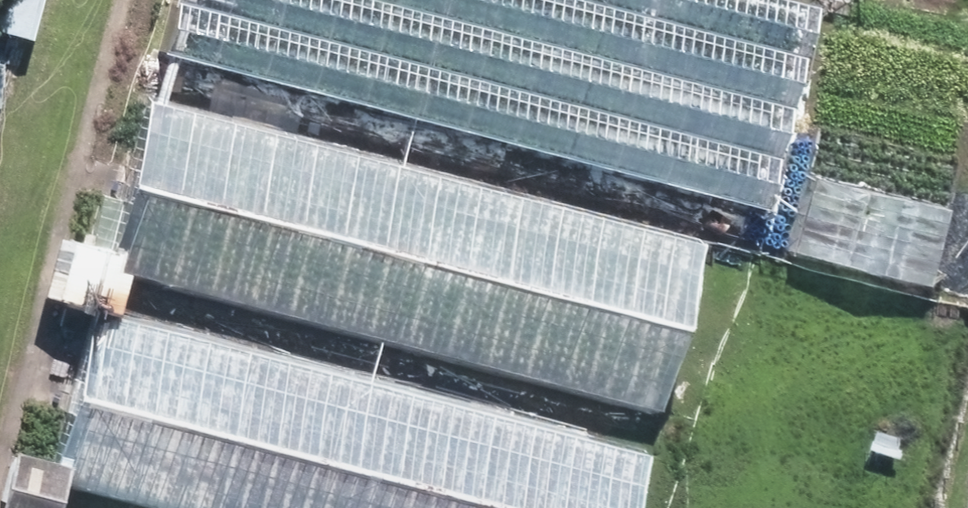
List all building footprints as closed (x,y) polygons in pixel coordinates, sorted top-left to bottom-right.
[(13,38),(23,0),(0,0),(0,35),(13,38)] [(752,211),(805,6),(782,0),(150,0),(137,52),(752,211)] [(103,269),(639,413),(685,244),(131,97),(89,251),(43,240),(29,295),(92,312),(103,269)] [(146,507),(614,507),(627,453),(91,315),(84,337),(57,331),(26,451),(54,458),(47,483),(146,507)] [(847,476),(886,490),(909,425),(870,411),(847,476)] [(43,463),(0,453),(0,507),(32,507),(43,463)]
